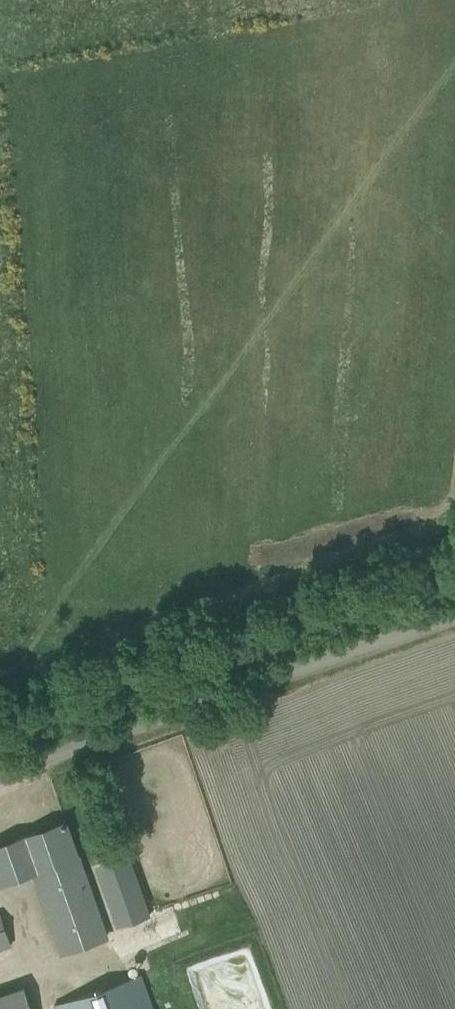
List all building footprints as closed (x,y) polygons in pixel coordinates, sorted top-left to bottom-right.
[(33,874),(64,954),(109,937),(72,840),(65,821),(0,844),(0,887),(33,874)] [(183,929),(174,902),(152,910),(161,937),(183,929)] [(11,946),(0,915),(0,950),(11,946)] [(140,973),(52,1004),(54,1008),(153,1008),(140,973)] [(0,993),(0,1008),(32,1008),(23,985),(0,993)]
